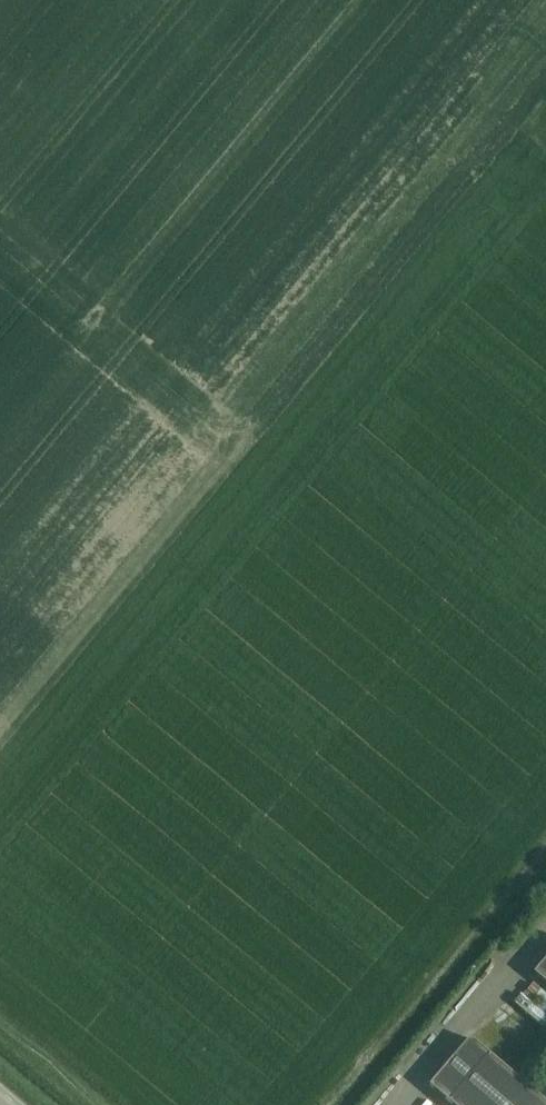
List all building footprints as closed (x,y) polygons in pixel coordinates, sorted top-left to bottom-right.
[(534,974),(545,984),(545,960),(534,974)] [(528,999),(537,1006),(545,996),(537,989),(528,999)] [(545,1032),(545,1017),(520,996),(514,1004),(545,1032)] [(451,1104),(545,1104),(545,1103),(470,1039),(429,1087),(451,1104)]
